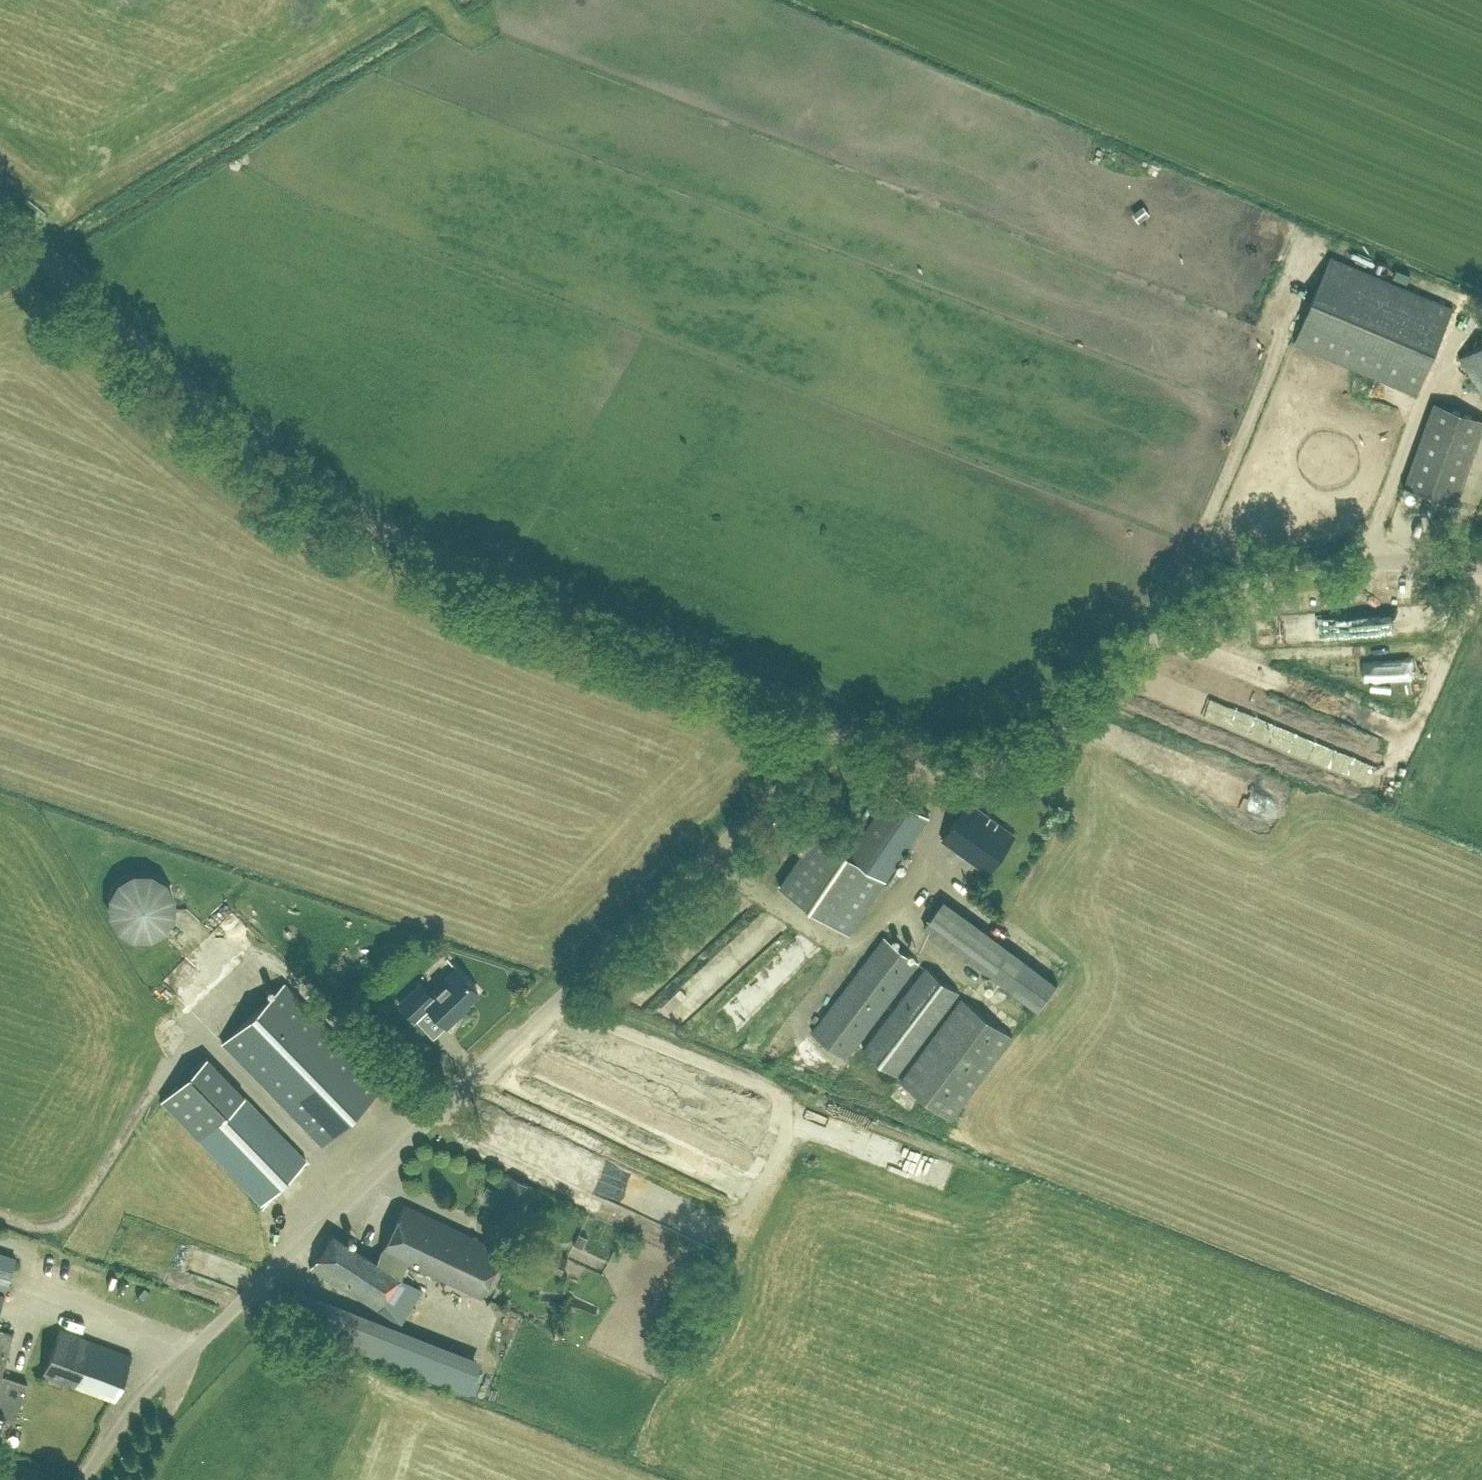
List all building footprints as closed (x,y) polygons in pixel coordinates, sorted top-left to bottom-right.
[(1454,307),(1332,255),(1296,340),(1418,392),(1454,307)] [(1460,357),(1481,392),(1481,344),(1460,357)] [(1434,401),(1405,484),(1456,502),(1481,429),(1481,418),(1434,401)] [(928,813),(892,789),(849,853),(816,830),(779,885),(849,932),(928,813)] [(1014,834),(970,801),(944,840),(988,871),(1014,834)] [(1041,1010),(1063,979),(948,898),(932,921),(1012,978),(1007,986),(1041,1010)] [(811,1030),(847,1057),(920,961),(884,934),(811,1030)] [(782,957),(753,979),(770,1002),(799,980),(782,957)] [(863,1048),(897,1074),(960,991),(926,965),(863,1048)] [(477,990),(455,967),(429,991),(420,982),(398,1002),(413,1018),(427,1005),(445,1024),(460,1009),(459,1007),(477,990)] [(635,990),(650,1005),(667,989),(652,973),(635,990)] [(690,1031),(715,998),(693,981),(668,1014),(690,1031)] [(382,1083),(283,982),(221,1042),(320,1143),(382,1083)] [(957,1114),(1013,1029),(963,996),(907,1082),(957,1114)] [(715,1028),(728,1040),(742,1024),(730,1013),(715,1028)] [(159,1099),(259,1202),(304,1158),(204,1055),(159,1099)] [(529,1164),(653,1214),(664,1187),(540,1138),(529,1164)] [(531,1184),(508,1174),(489,1216),(511,1227),(531,1184)] [(500,1249),(402,1203),(375,1260),(330,1232),(309,1266),(399,1322),(420,1288),(399,1275),(405,1260),(478,1295),(500,1249)] [(0,1251),(0,1302),(15,1256),(0,1251)] [(479,1362),(295,1289),(284,1318),(473,1393),(482,1371),(476,1369),(479,1362)] [(130,1354),(58,1327),(41,1372),(113,1399),(130,1354)] [(11,1332),(0,1328),(0,1366),(11,1332)] [(12,1419),(24,1382),(0,1373),(0,1415),(12,1419)]
